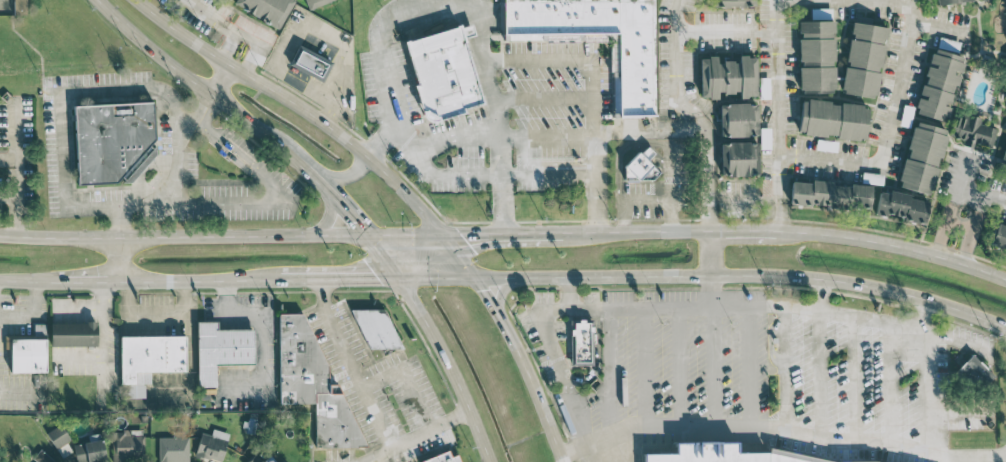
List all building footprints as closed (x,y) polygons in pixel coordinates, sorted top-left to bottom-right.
[(14,15),(26,15),(26,0),(14,0),(14,15)] [(294,0),(236,0),(233,4),(279,29),(294,0)] [(307,9),(335,0),(304,0),(307,9)] [(504,39),(611,38),(612,115),(654,114),(653,0),(503,0),(504,39)] [(834,21),(798,21),(799,92),(835,92),(834,21)] [(886,27),(851,22),(841,93),(876,98),(886,27)] [(405,38),(424,121),(481,108),(463,25),(405,38)] [(323,81),(332,62),(298,45),(288,65),(323,81)] [(914,113),(946,122),(950,106),(950,105),(955,84),(957,84),(964,56),(932,48),(920,96),(918,96),(914,113)] [(756,56),(738,56),(738,61),(716,62),(716,57),(700,57),(700,98),(717,98),(717,92),(739,92),(739,97),(756,97),(756,56)] [(801,99),(798,134),(865,140),(868,105),(801,99)] [(78,184),(138,182),(137,164),(155,163),(153,102),(75,105),(78,184)] [(720,104),(720,137),(758,136),(757,103),(720,104)] [(997,128),(980,124),(981,118),(966,114),(965,118),(956,116),(950,136),(992,148),(997,128)] [(898,187),(932,195),(947,129),(913,121),(898,187)] [(758,142),(720,143),(721,176),(758,175),(758,142)] [(625,166),(646,186),(660,172),(647,161),(654,153),(646,145),(625,166)] [(871,185),(791,180),(790,204),(827,206),(827,207),(870,209),(871,185)] [(879,191),(875,214),(925,223),(929,199),(888,192),(888,193),(879,191)] [(996,223),(989,245),(1005,251),(1005,226),(996,223)] [(384,308),(352,310),(353,313),(369,349),(383,349),(385,353),(396,348),(402,348),(384,308)] [(280,404),(315,403),(315,447),(365,447),(339,384),(328,384),(328,373),(304,313),(279,314),(280,404)] [(254,329),(217,329),(217,321),(197,322),(198,387),(216,386),(216,364),(254,364),(254,329)] [(571,365),(593,365),(592,321),(570,321),(571,365)] [(50,346),(97,346),(97,323),(51,322),(50,346)] [(186,371),(185,336),(120,337),(121,398),(145,397),(145,383),(151,383),(151,372),(186,371)] [(46,372),(46,339),(10,339),(11,372),(46,372)] [(994,374),(970,355),(954,374),(978,393),(994,374)] [(62,424),(47,431),(63,461),(71,461),(75,460),(67,442),(70,441),(62,424)] [(201,432),(195,454),(221,461),(229,433),(213,428),(211,435),(201,432)] [(143,435),(130,436),(130,430),(112,431),(113,460),(144,459),(143,435)] [(89,442),(74,444),(76,461),(105,461),(102,433),(88,435),(89,442)] [(158,437),(158,461),(188,461),(189,438),(158,437)] [(768,452),(737,452),(737,441),(675,442),(675,453),(644,453),(644,461),(768,461),(768,452)] [(40,449),(33,459),(36,461),(56,461),(40,449)] [(457,454),(451,456),(448,450),(420,460),(420,461),(460,461),(457,454)] [(258,454),(244,461),(263,461),(258,454)]
